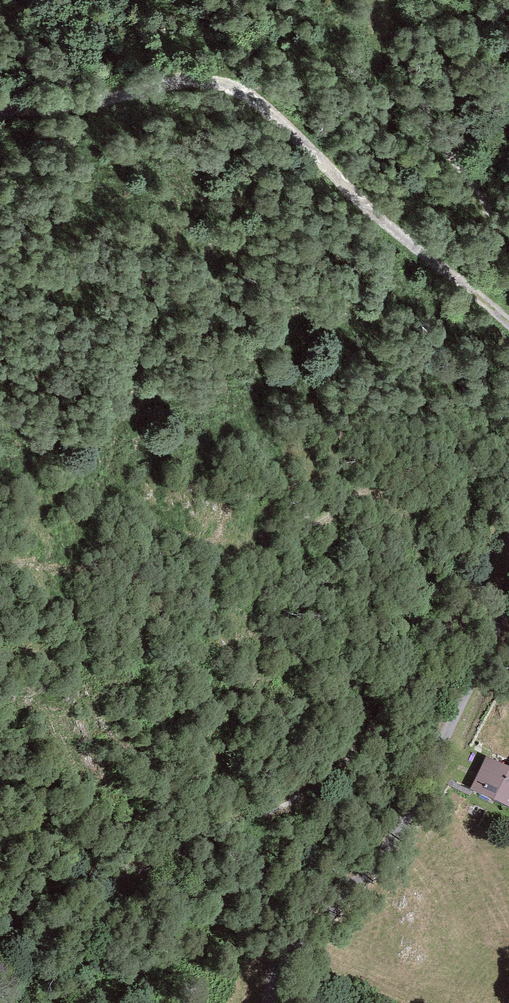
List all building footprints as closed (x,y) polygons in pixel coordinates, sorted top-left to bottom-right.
[(486,755),(470,789),(508,807),(508,766),(486,755)]
